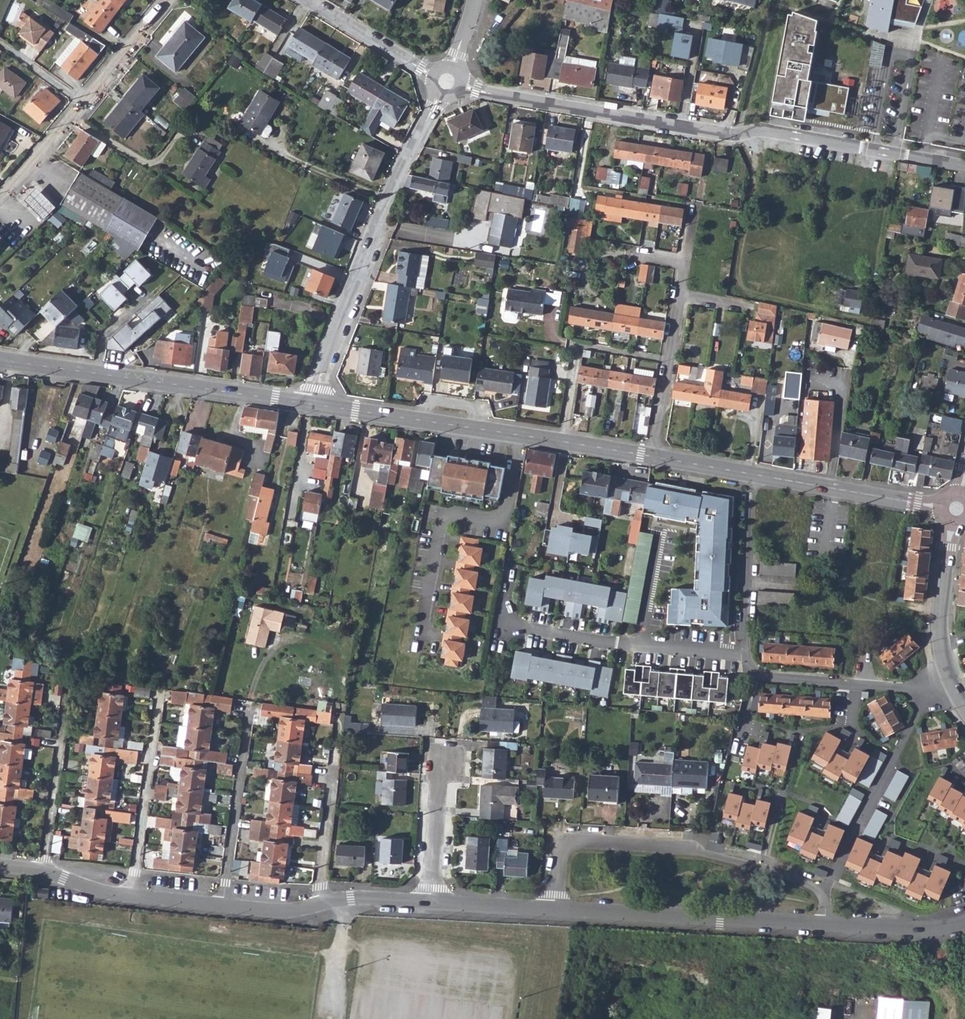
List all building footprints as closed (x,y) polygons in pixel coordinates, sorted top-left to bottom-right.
[(46,7),(70,22),(74,15),(50,0),(46,7)] [(112,0),(100,0),(85,19),(101,32),(120,7),(112,0)] [(252,23),(253,21),(262,6),(253,0),(235,0),(229,9),(252,23)] [(390,12),(397,0),(371,0),(390,12)] [(423,9),(444,13),(446,0),(425,0),(423,9)] [(567,1),(612,12),(612,9),(614,0),(563,0),(567,1)] [(656,14),(660,15),(666,16),(669,0),(668,0),(660,0),(656,14)] [(868,15),(874,17),(872,26),(888,33),(890,24),(891,19),(916,24),(922,6),(906,4),(907,0),(870,0),(868,15)] [(612,12),(567,1),(566,7),(563,19),(609,29),(612,12)] [(262,6),(253,21),(277,36),(287,21),(262,6)] [(41,50),(55,32),(40,22),(39,23),(23,11),(17,24),(23,28),(20,33),(21,33),(27,37),(26,39),(41,50)] [(871,130),(886,45),(874,41),(863,100),(848,97),(849,88),(809,81),(818,31),(816,31),(818,20),(794,12),(794,15),(789,14),(771,115),(776,116),(805,122),(807,112),(829,116),(830,111),(860,117),(858,127),(871,130)] [(660,15),(659,20),(667,21),(666,26),(676,28),(683,29),(685,19),(666,16),(660,15)] [(874,17),(868,15),(866,24),(872,26),(874,17)] [(891,19),(890,24),(914,28),(916,24),(891,19)] [(659,20),(657,29),(665,30),(666,26),(667,21),(659,20)] [(184,21),(155,56),(175,72),(204,38),(184,21)] [(82,40),(61,66),(78,80),(106,45),(70,22),(65,29),(76,36),(82,40)] [(676,28),(675,34),(677,34),(673,58),(689,60),(693,37),(682,35),(683,29),(676,28)] [(289,47),(315,62),(326,44),(301,29),(289,47)] [(759,33),(742,30),(739,42),(745,44),(743,51),(754,53),(754,50),(759,33)] [(76,36),(56,62),(61,66),(82,40),(76,36)] [(315,62),(312,66),(337,81),(351,59),(326,44),(315,62)] [(544,76),(551,77),(555,59),(557,52),(545,50),(544,56),(525,53),(522,75),(543,79),(544,76)] [(743,51),(738,70),(748,73),(754,53),(743,51)] [(266,54),(257,69),(264,73),(273,59),(266,54)] [(273,59),(264,73),(275,80),(284,65),(273,59)] [(555,59),(551,77),(561,79),(560,81),(593,87),(595,69),(563,64),(564,60),(555,59)] [(634,85),(647,88),(650,72),(637,70),(637,68),(611,64),(608,84),(634,88),(634,85)] [(0,75),(0,87),(3,89),(15,97),(25,83),(5,69),(0,75)] [(656,72),(652,92),(681,97),(684,76),(656,72)] [(348,93),(373,108),(385,89),(360,74),(348,93)] [(133,87),(124,97),(141,111),(160,88),(145,76),(140,83),(142,84),(137,90),(133,87)] [(703,80),(700,99),(725,103),(728,83),(703,80)] [(42,93),(40,91),(25,109),(40,123),(59,100),(47,89),(46,89),(42,93)] [(184,89),(179,95),(190,104),(195,99),(184,89)] [(373,108),(369,115),(360,130),(372,137),(381,122),(394,130),(398,123),(395,121),(401,110),(404,112),(409,104),(385,89),(373,108)] [(260,90),(241,122),(260,134),(265,138),(268,137),(272,130),(271,127),(266,124),(280,102),(260,90)] [(328,92),(319,107),(328,112),(336,98),(337,97),(328,92)] [(190,104),(179,95),(174,101),(181,107),(186,110),(190,104)] [(141,111),(124,97),(104,122),(124,138),(144,114),(141,111)] [(336,98),(328,112),(337,117),(345,103),(336,98)] [(395,121),(398,123),(404,112),(401,110),(395,121)] [(475,110),(449,121),(458,142),(484,130),(475,110)] [(515,120),(511,149),(532,153),(536,128),(524,125),(524,122),(515,120)] [(10,128),(0,122),(0,146),(10,128)] [(550,126),(546,149),(571,153),(575,130),(550,126)] [(106,145),(83,131),(67,157),(84,167),(92,154),(96,157),(99,156),(106,145)] [(183,175),(205,189),(210,180),(205,177),(220,152),(204,142),(199,150),(198,149),(183,175)] [(636,154),(637,146),(618,142),(616,159),(622,160),(621,165),(628,166),(629,161),(644,164),(646,156),(636,154)] [(363,144),(351,173),(373,182),(385,153),(363,144)] [(672,152),(637,146),(636,154),(646,156),(644,164),(661,167),(663,159),(670,160),(672,152)] [(663,159),(661,167),(690,172),(689,178),(701,179),(705,158),(672,152),(670,160),(663,159)] [(474,158),(460,155),(458,162),(473,165),(474,158)] [(436,158),(431,179),(449,184),(454,162),(436,158)] [(713,172),(720,173),(722,160),(715,158),(713,172)] [(722,160),(720,173),(727,174),(729,160),(722,160)] [(899,163),(898,170),(929,176),(931,169),(928,168),(899,163)] [(596,181),(605,182),(607,171),(598,170),(596,181)] [(94,171),(89,178),(112,192),(116,184),(94,171)] [(605,182),(604,185),(611,186),(613,174),(613,172),(607,171),(605,182)] [(82,174),(63,206),(77,214),(81,217),(87,221),(116,237),(136,249),(139,251),(158,219),(124,199),(112,192),(89,178),(82,174)] [(613,174),(611,186),(620,187),(621,176),(613,174)] [(409,175),(403,186),(435,193),(443,195),(448,196),(450,189),(453,189),(454,185),(449,184),(431,179),(409,175)] [(44,218),(57,205),(31,178),(18,191),(44,218)] [(642,179),(640,190),(648,191),(651,180),(642,179)] [(527,191),(525,200),(528,201),(532,202),(534,185),(528,184),(527,191)] [(505,186),(503,195),(525,200),(527,191),(505,186)] [(679,186),(677,197),(686,199),(688,187),(679,186)] [(933,186),(932,193),(931,196),(929,209),(937,211),(936,217),(950,220),(951,213),(964,214),(964,192),(964,189),(950,186),(949,190),(933,186)] [(503,195),(478,190),(471,219),(486,222),(488,212),(496,213),(517,217),(525,219),(528,201),(525,200),(503,195)] [(543,194),(541,204),(569,210),(570,199),(543,194)] [(346,195),(334,222),(353,230),(365,203),(346,195)] [(606,214),(606,215),(621,218),(643,222),(645,213),(646,206),(599,197),(597,213),(606,214)] [(645,213),(643,222),(658,224),(661,208),(646,206),(645,213)] [(661,208),(658,224),(681,228),(684,212),(661,208)] [(909,209),(906,226),(912,228),(910,236),(924,239),(928,212),(909,209)] [(52,218),(59,225),(66,217),(59,210),(52,218)] [(496,213),(489,244),(505,247),(506,238),(513,240),(517,217),(496,213)] [(621,218),(606,215),(605,222),(620,224),(621,218)] [(81,217),(78,222),(84,226),(87,221),(81,217)] [(428,218),(427,227),(447,230),(449,222),(428,218)] [(567,219),(565,229),(573,231),(575,220),(567,219)] [(575,220),(573,231),(582,232),(581,239),(589,240),(591,223),(583,222),(583,221),(575,220)] [(323,225),(313,248),(337,258),(346,235),(323,225)] [(582,232),(573,231),(570,253),(579,254),(581,239),(582,232)] [(888,231),(887,238),(894,239),(895,232),(888,231)] [(394,232),(393,239),(417,243),(419,235),(406,233),(406,234),(394,232)] [(944,244),(954,246),(964,248),(964,240),(962,239),(962,237),(946,234),(944,244)] [(116,237),(110,243),(126,260),(136,249),(116,237)] [(282,276),(289,258),(272,252),(265,270),(282,276)] [(398,276),(396,286),(410,288),(416,289),(417,283),(417,277),(418,271),(426,272),(428,257),(399,253),(396,275),(398,276)] [(477,253),(475,266),(487,268),(494,269),(496,256),(477,253)] [(910,255),(907,273),(938,278),(941,260),(910,255)] [(152,275),(137,260),(125,272),(126,273),(113,285),(112,284),(100,295),(115,310),(127,299),(123,295),(136,283),(140,287),(152,275)] [(641,267),(638,283),(646,285),(649,268),(641,267)] [(649,268),(646,285),(653,286),(656,269),(649,268)] [(263,274),(284,282),(286,278),(282,276),(265,270),(263,274)] [(315,271),(308,290),(329,297),(336,279),(315,271)] [(946,316),(964,322),(964,319),(964,275),(962,274),(953,302),(950,302),(946,316)] [(217,278),(206,290),(214,296),(224,284),(217,278)] [(396,286),(389,285),(384,322),(405,324),(409,297),(410,288),(396,286)] [(509,289),(506,310),(505,317),(506,320),(515,321),(517,319),(518,312),(542,315),(547,290),(542,289),(532,288),(531,292),(509,289)] [(843,289),(840,304),(860,308),(863,293),(843,289)] [(61,291),(41,311),(56,328),(59,325),(67,317),(74,310),(78,307),(61,291)] [(99,299),(92,292),(81,303),(88,310),(99,299)] [(206,295),(196,305),(203,312),(206,295)] [(124,352),(171,308),(159,296),(137,314),(143,320),(133,329),(127,323),(107,339),(105,349),(124,352)] [(244,296),(242,304),(256,307),(257,298),(244,296)] [(0,310),(0,325),(1,325),(4,323),(8,328),(16,336),(36,316),(21,301),(19,303),(12,298),(0,310)] [(777,305),(759,301),(758,312),(757,312),(755,321),(755,323),(750,322),(747,339),(772,343),(777,305)] [(615,315),(612,330),(637,335),(640,319),(642,309),(635,308),(632,311),(630,310),(631,307),(616,305),(615,315)] [(242,306),(235,352),(242,353),(247,324),(251,324),(254,307),(242,306)] [(570,323),(612,330),(615,315),(573,308),(570,323)] [(74,310),(67,317),(73,322),(80,316),(74,310)] [(917,331),(928,335),(927,339),(954,347),(955,343),(964,346),(964,329),(922,316),(917,331)] [(873,318),(871,326),(884,329),(886,322),(873,318)] [(640,319),(637,335),(662,339),(665,324),(640,319)] [(817,344),(826,346),(826,343),(835,346),(847,348),(852,330),(815,321),(811,340),(817,341),(817,344)] [(56,328),(39,344),(78,350),(81,329),(59,325),(56,328)] [(208,354),(207,361),(206,367),(217,368),(216,369),(227,370),(229,351),(226,351),(229,333),(218,331),(217,339),(210,338),(209,348),(208,354)] [(272,353),(269,372),(295,375),(297,356),(278,353),(281,333),(269,331),(266,352),(272,353)] [(156,357),(166,359),(176,360),(175,364),(191,366),(194,346),(189,345),(177,344),(159,341),(156,357)] [(363,349),(359,374),(380,377),(383,352),(363,349)] [(945,349),(943,359),(956,363),(959,353),(945,349)] [(403,350),(402,357),(416,359),(416,356),(416,352),(403,350)] [(244,355),(241,373),(261,376),(265,351),(258,351),(257,357),(244,355)] [(446,353),(443,377),(471,381),(475,358),(446,353)] [(416,359),(402,357),(399,375),(426,379),(425,383),(434,384),(438,359),(430,358),(416,356),(416,359)] [(679,365),(678,373),(689,375),(691,367),(679,365)] [(532,366),(526,403),(547,406),(551,377),(550,377),(551,369),(532,366)] [(581,366),(578,382),(594,384),(595,377),(603,378),(604,370),(581,366)] [(691,367),(689,375),(689,378),(696,379),(698,368),(691,367)] [(634,375),(633,375),(632,382),(640,383),(639,392),(653,394),(656,378),(653,378),(654,371),(635,368),(634,375)] [(489,369),(485,390),(513,394),(516,373),(489,369)] [(595,377),(594,384),(609,387),(611,371),(604,370),(603,378),(595,377)] [(695,394),(694,401),(719,405),(722,389),(724,372),(707,370),(705,387),(703,395),(695,394)] [(950,370),(945,392),(964,396),(964,373),(950,370)] [(611,371),(609,387),(623,389),(626,373),(611,371)] [(799,399),(802,373),(786,371),(783,398),(799,399)] [(626,373),(623,389),(639,392),(640,383),(632,382),(633,375),(626,373)] [(741,383),(752,385),(754,377),(742,375),(741,383)] [(921,385),(936,389),(938,380),(923,376),(921,385)] [(754,377),(752,385),(751,392),(764,394),(766,379),(754,377)] [(676,382),(674,398),(694,401),(695,394),(703,395),(705,387),(676,382)] [(80,395),(74,415),(88,420),(97,397),(101,387),(84,385),(80,395)] [(8,463),(7,471),(10,472),(19,473),(30,388),(14,386),(12,399),(14,399),(13,408),(17,409),(11,463),(8,463)] [(722,389),(719,405),(748,410),(751,394),(722,389)] [(88,420),(82,436),(90,439),(96,422),(99,423),(99,424),(105,426),(109,414),(105,412),(108,402),(97,397),(88,420)] [(807,399),(801,457),(829,459),(834,401),(807,399)] [(765,400),(763,413),(767,414),(772,414),(772,409),(773,401),(765,400)] [(109,428),(108,432),(107,435),(103,445),(100,454),(111,458),(114,449),(112,449),(115,439),(118,440),(122,427),(126,429),(126,431),(129,432),(137,412),(118,405),(117,405),(114,415),(109,428)] [(243,431),(243,429),(245,425),(268,429),(267,434),(262,450),(270,452),(280,412),(262,409),(245,407),(240,424),(241,424),(239,430),(243,431)] [(144,435),(137,459),(146,462),(157,425),(159,418),(142,413),(138,423),(136,433),(144,435)] [(763,413),(760,438),(768,439),(770,417),(767,416),(767,414),(763,413)] [(109,414),(105,426),(109,428),(114,415),(109,414)] [(964,420),(944,416),(941,431),(961,435),(964,420)] [(776,424),(773,454),(794,456),(797,423),(779,421),(776,424)] [(245,425),(243,429),(267,434),(268,429),(245,425)] [(94,441),(103,445),(107,435),(108,432),(105,431),(104,434),(97,431),(94,441)] [(190,454),(197,456),(203,437),(184,431),(178,450),(185,453),(185,456),(189,457),(190,454)] [(296,446),(299,432),(290,431),(288,444),(296,446)] [(871,438),(870,441),(879,443),(881,433),(873,431),(871,438)] [(330,447),(332,447),(334,436),(310,432),(307,450),(329,455),(330,447)] [(327,470),(326,476),(333,477),(335,475),(337,465),(341,463),(342,455),(353,457),(357,436),(336,432),(332,452),(331,452),(327,470)] [(843,432),(839,454),(866,460),(870,441),(871,438),(843,432)] [(896,444),(891,467),(915,472),(919,457),(907,454),(911,439),(898,436),(896,444)] [(926,436),(923,448),(930,450),(933,437),(926,436)] [(197,456),(195,464),(242,478),(245,469),(239,467),(244,450),(203,437),(197,456)] [(392,462),(395,444),(378,441),(379,440),(367,438),(362,463),(364,467),(380,470),(378,483),(374,482),(370,507),(383,509),(388,483),(392,462)] [(397,438),(394,457),(411,461),(415,441),(397,438)] [(61,440),(54,461),(57,463),(59,460),(65,462),(72,444),(61,440)] [(417,464),(432,467),(434,455),(436,443),(422,441),(417,464)] [(871,462),(891,467),(896,444),(888,443),(886,450),(874,447),(871,462)] [(950,443),(948,453),(957,455),(959,445),(950,443)] [(543,451),(529,449),(525,472),(534,474),(531,492),(539,493),(542,476),(552,477),(556,454),(543,451)] [(142,475),(139,484),(151,488),(156,479),(166,482),(173,458),(150,451),(143,475),(142,475)] [(917,475),(915,486),(922,487),(924,481),(921,480),(923,474),(951,480),(955,461),(926,455),(927,452),(923,451),(922,455),(917,475)] [(449,457),(434,455),(432,467),(429,485),(444,487),(443,491),(443,492),(446,492),(457,495),(469,497),(481,499),(484,499),(484,498),(485,495),(499,498),(500,498),(505,468),(491,465),(491,463),(473,459),(473,461),(467,459),(464,459),(463,466),(459,465),(460,459),(449,457)] [(449,455),(449,457),(460,459),(459,465),(463,466),(464,459),(467,459),(467,458),(449,455)] [(174,459),(170,474),(177,476),(181,461),(174,459)] [(125,462),(123,469),(131,471),(132,464),(125,462)] [(392,462),(388,483),(394,484),(398,463),(392,462)] [(398,485),(406,487),(408,478),(410,466),(402,465),(398,485)] [(410,466),(408,478),(417,480),(420,468),(410,466)] [(316,467),(314,477),(326,479),(326,476),(327,470),(316,467)] [(580,492),(602,497),(607,498),(611,475),(601,473),(601,472),(594,471),(594,472),(584,470),(580,492)] [(251,495),(248,510),(255,512),(262,487),(262,484),(265,474),(254,472),(249,494),(251,495)] [(611,475),(607,498),(614,499),(612,506),(611,515),(619,516),(622,500),(617,499),(621,477),(611,475)] [(326,479),(324,488),(332,489),(333,477),(326,476),(326,479)] [(621,477),(617,499),(622,500),(643,504),(647,482),(621,477)] [(655,483),(647,482),(643,504),(642,510),(642,512),(645,513),(654,514),(653,516),(658,516),(668,518),(687,522),(687,521),(696,522),(698,522),(701,524),(701,535),(698,535),(697,545),(697,550),(697,555),(696,561),(696,573),(696,579),(695,589),(672,588),(672,596),(672,603),(669,603),(667,624),(670,624),(677,625),(691,626),(692,624),(698,624),(704,625),(728,626),(729,610),(725,610),(725,605),(729,605),(731,575),(728,575),(728,564),(731,564),(732,548),(725,548),(726,542),(732,542),(733,528),(730,527),(730,517),(733,517),(734,497),(719,494),(719,497),(713,496),(713,493),(703,491),(703,493),(696,492),(696,489),(685,487),(684,493),(676,492),(677,486),(655,481),(655,483)] [(166,484),(161,503),(167,505),(172,486),(166,484)] [(253,521),(251,531),(266,535),(269,523),(266,522),(272,496),(270,495),(271,489),(262,487),(255,512),(253,521)] [(323,494),(322,498),(331,500),(332,490),(332,489),(324,488),(323,494)] [(304,511),(319,514),(322,498),(323,494),(307,491),(304,511)] [(357,499),(349,497),(347,510),(355,511),(357,499)] [(606,503),(605,505),(612,506),(614,499),(607,498),(606,503)] [(538,500),(536,513),(549,515),(550,502),(538,500)] [(629,542),(636,544),(638,531),(642,512),(642,510),(636,509),(634,519),(633,519),(629,542)] [(248,510),(246,519),(253,521),(255,512),(248,510)] [(603,519),(587,516),(586,524),(601,527),(603,519)] [(78,521),(75,536),(90,540),(93,525),(78,521)] [(596,555),(599,537),(573,532),(573,531),(553,527),(553,531),(545,530),(543,544),(550,545),(549,552),(569,555),(570,550),(596,555)] [(913,528),(909,563),(928,566),(932,530),(913,528)] [(627,593),(622,621),(636,624),(652,534),(638,531),(636,544),(627,593)] [(479,540),(464,538),(462,551),(460,561),(457,575),(456,585),(453,599),(451,609),(449,622),(447,633),(445,644),(443,656),(447,657),(446,664),(458,666),(459,659),(463,660),(466,644),(460,643),(462,635),(467,636),(470,620),(465,619),(466,611),(471,612),(474,596),(469,595),(470,588),(476,589),(479,572),(473,571),(474,564),(480,565),(483,549),(477,548),(479,540)] [(909,563),(907,586),(926,588),(928,566),(909,563)] [(760,564),(759,576),(766,577),(767,564),(760,564)] [(767,564),(766,577),(774,577),(775,564),(767,564)] [(775,564),(774,577),(783,577),(783,565),(775,564)] [(783,565),(783,577),(790,578),(791,566),(783,565)] [(791,566),(790,578),(798,579),(799,566),(791,566)] [(609,619),(622,622),(622,621),(627,593),(610,590),(610,587),(545,575),(544,580),(529,577),(524,603),(533,605),(532,610),(547,612),(550,596),(567,599),(564,615),(579,618),(582,602),(599,605),(596,621),(608,624),(609,619)] [(306,593),(309,594),(309,591),(314,592),(317,579),(309,577),(306,593)] [(926,588),(907,586),(906,599),(924,601),(926,588)] [(758,591),(758,604),(765,604),(766,591),(758,591)] [(766,591),(765,604),(772,605),(773,592),(766,591)] [(773,592),(772,605),(781,605),(781,592),(773,592)] [(781,592),(781,605),(788,605),(789,593),(781,592)] [(789,593),(788,605),(796,606),(797,594),(789,593)] [(255,606),(249,643),(268,646),(271,628),(282,630),(285,611),(255,606)] [(890,646),(888,648),(900,661),(917,647),(906,633),(890,646)] [(882,642),(887,649),(888,648),(890,646),(885,640),(882,642)] [(763,660),(775,661),(776,646),(775,645),(765,645),(763,660)] [(776,646),(775,661),(798,663),(800,648),(779,646),(776,646)] [(520,653),(512,651),(507,677),(523,680),(523,677),(592,689),(592,692),(608,695),(613,669),(600,667),(601,661),(589,659),(587,666),(584,666),(585,661),(571,659),(570,663),(568,662),(569,656),(552,653),(551,660),(548,659),(549,655),(539,653),(538,657),(535,656),(536,650),(521,648),(520,653)] [(800,648),(798,663),(821,666),(822,650),(800,648)] [(900,661),(888,648),(887,649),(879,656),(890,669),(900,661)] [(822,650),(821,666),(832,667),(833,651),(822,650)] [(25,672),(21,703),(32,704),(38,705),(38,704),(40,693),(40,688),(34,687),(35,683),(31,682),(32,675),(39,675),(41,662),(34,660),(33,663),(27,662),(25,672)] [(902,661),(899,663),(904,670),(907,667),(902,661)] [(627,668),(624,693),(726,703),(727,691),(728,685),(729,678),(720,677),(720,672),(704,671),(704,675),(685,674),(686,669),(670,668),(670,672),(651,671),(652,666),(636,665),(636,669),(627,668)] [(12,680),(9,701),(21,703),(25,672),(17,671),(16,680),(12,680)] [(64,684),(55,683),(53,694),(62,695),(64,684)] [(102,692),(99,714),(111,715),(115,685),(108,684),(107,693),(102,692)] [(115,685),(111,715),(123,717),(126,695),(121,695),(122,686),(115,685)] [(136,687),(135,695),(150,696),(151,688),(136,687)] [(172,701),(188,703),(192,704),(191,714),(189,726),(201,728),(206,697),(198,696),(198,693),(174,689),(172,701)] [(206,697),(201,728),(212,729),(216,708),(232,711),(233,698),(212,694),(212,698),(206,697)] [(760,709),(772,710),(773,695),(761,694),(760,709)] [(773,695),(772,710),(794,712),(795,697),(773,695)] [(873,713),(874,714),(890,705),(885,695),(869,704),(873,713)] [(480,730),(504,732),(507,710),(496,709),(496,698),(482,697),(480,730)] [(795,697),(794,712),(818,714),(819,698),(795,697)] [(819,698),(818,714),(829,715),(830,699),(819,698)] [(10,723),(8,733),(16,734),(21,703),(9,701),(5,723),(10,723)] [(295,706),(263,702),(262,714),(282,717),(279,738),(290,740),(295,709),(295,706)] [(21,703),(16,734),(23,735),(25,726),(34,727),(35,717),(30,716),(32,704),(21,703)] [(385,704),(384,723),(417,725),(418,706),(385,704)] [(890,705),(874,714),(876,716),(887,735),(888,735),(903,726),(890,705)] [(302,741),(305,720),(331,723),(332,712),(295,706),(295,709),(290,740),(302,741)] [(507,710),(504,732),(513,732),(514,710),(507,710)] [(83,733),(82,743),(90,744),(99,745),(107,746),(111,715),(99,714),(96,735),(83,733)] [(111,715),(107,746),(114,747),(115,738),(120,739),(123,717),(111,715)] [(344,723),(343,731),(361,733),(362,724),(344,723)] [(25,726),(23,735),(32,736),(34,727),(25,726)] [(187,739),(186,748),(190,748),(189,758),(197,759),(201,728),(189,726),(187,739)] [(201,728),(197,759),(204,760),(218,762),(226,763),(228,753),(210,750),(212,729),(201,728)] [(852,733),(844,729),(840,736),(848,740),(852,733)] [(3,742),(0,760),(0,763),(12,765),(16,734),(8,733),(5,732),(0,732),(0,742),(3,742)] [(858,781),(871,756),(863,752),(860,750),(857,748),(849,763),(842,759),(843,757),(836,753),(843,741),(828,733),(813,759),(828,767),(824,774),(840,782),(843,776),(857,783),(858,781)] [(16,734),(12,765),(23,766),(26,745),(22,744),(23,735),(16,734)] [(23,735),(22,744),(26,745),(31,745),(32,736),(23,735)] [(277,746),(276,757),(275,760),(280,761),(279,770),(286,771),(290,740),(279,738),(277,746)] [(866,741),(862,738),(857,748),(860,750),(866,741)] [(144,749),(144,741),(130,739),(129,747),(144,749)] [(290,740),(286,771),(294,772),(310,774),(311,765),(299,763),(302,741),(290,740)] [(484,748),(482,778),(505,779),(507,750),(516,750),(517,743),(503,742),(499,741),(499,749),(484,748)] [(778,742),(777,747),(772,767),(786,770),(792,746),(789,745),(778,742)] [(94,754),(90,775),(103,777),(107,746),(99,745),(90,744),(89,753),(94,754)] [(763,744),(760,756),(757,768),(771,771),(772,767),(777,747),(766,744),(763,744)] [(163,745),(162,754),(180,757),(181,747),(163,745)] [(107,746),(103,777),(114,779),(116,760),(138,763),(139,751),(118,748),(114,747),(107,746)] [(760,756),(762,749),(758,748),(748,746),(742,771),(756,774),(757,768),(760,756)] [(181,747),(180,757),(189,758),(190,748),(186,748),(181,747)] [(635,784),(672,786),(674,760),(674,748),(666,747),(664,764),(636,762),(635,784)] [(389,751),(387,771),(392,772),(408,772),(409,753),(389,751)] [(874,752),(870,759),(881,765),(885,758),(874,752)] [(180,757),(162,754),(161,764),(173,765),(172,773),(176,779),(182,780),(181,788),(193,789),(197,759),(189,758),(180,757)] [(197,759),(193,789),(204,791),(207,769),(203,769),(204,760),(197,759)] [(870,759),(866,766),(878,772),(881,765),(870,759)] [(674,760),(672,786),(707,788),(708,762),(674,760)] [(226,763),(218,762),(217,772),(232,774),(233,764),(226,763)] [(0,790),(0,795),(7,796),(12,765),(0,763),(0,785),(1,785),(0,790)] [(12,765),(7,796),(14,797),(17,797),(26,798),(32,799),(33,790),(26,789),(27,780),(21,779),(23,766),(12,765)] [(866,766),(863,773),(874,779),(878,772),(866,766)] [(898,766),(895,772),(906,778),(909,772),(898,766)] [(948,768),(945,766),(940,776),(943,778),(948,768)] [(279,770),(255,767),(254,776),(268,777),(265,799),(270,800),(282,801),(286,771),(279,770)] [(537,769),(536,781),(536,784),(544,784),(543,796),(573,799),(574,778),(544,776),(545,769),(537,769)] [(286,771),(282,801),(293,803),(296,782),(310,784),(311,774),(310,774),(294,772),(286,771)] [(387,771),(377,771),(376,778),(383,779),(382,804),(405,805),(407,779),(392,778),(392,772),(387,771)] [(895,772),(891,779),(902,785),(906,778),(895,772)] [(863,773),(859,780),(870,786),(874,779),(863,773)] [(590,774),(588,799),(603,800),(604,797),(618,798),(619,776),(590,774)] [(87,798),(86,806),(89,807),(91,807),(98,808),(103,777),(90,775),(87,798)] [(952,783),(940,776),(928,799),(941,805),(951,786),(952,783)] [(959,778),(956,776),(952,783),(951,786),(954,788),(959,778)] [(103,777),(98,808),(109,810),(114,779),(103,777)] [(891,779),(887,786),(898,792),(902,785),(891,779)] [(169,786),(156,784),(155,797),(167,798),(169,786)] [(482,785),(480,818),(493,819),(502,819),(503,804),(517,805),(518,789),(504,788),(504,786),(482,785)] [(887,786),(884,793),(895,799),(898,792),(887,786)] [(963,793),(951,786),(941,805),(938,809),(951,816),(962,796),(963,793)] [(177,810),(176,819),(188,820),(193,789),(181,788),(180,795),(178,810),(177,810)] [(193,789),(188,820),(196,821),(210,824),(211,814),(201,813),(204,791),(193,789)] [(729,793),(726,792),(720,817),(738,821),(742,802),(743,796),(729,793)] [(852,793),(847,800),(859,807),(862,799),(852,793)] [(7,796),(1,839),(13,840),(16,813),(17,807),(13,806),(14,797),(7,796)] [(962,796),(951,816),(950,818),(963,824),(964,820),(964,797),(962,796)] [(262,821),(260,830),(277,833),(282,801),(270,800),(267,821),(262,821)] [(757,803),(756,806),(752,824),(766,828),(771,803),(761,801),(757,800),(757,803)] [(847,800),(843,807),(855,814),(859,807),(847,800)] [(282,801),(277,833),(285,834),(293,835),(304,837),(304,835),(316,837),(317,830),(305,828),(305,827),(298,826),(301,804),(293,803),(282,801)] [(742,802),(738,821),(736,827),(750,830),(752,824),(756,806),(745,803),(742,802)] [(811,805),(808,812),(816,815),(819,808),(811,805)] [(877,806),(873,814),(884,820),(888,812),(877,806)] [(85,816),(82,837),(94,839),(98,808),(91,807),(90,816),(85,816)] [(843,808),(840,815),(851,821),(855,814),(843,807),(843,808)] [(98,808),(94,839),(106,841),(110,841),(111,836),(113,820),(130,823),(132,813),(109,810),(98,808)] [(815,818),(799,812),(788,840),(802,846),(800,852),(816,859),(819,852),(832,857),(832,858),(834,859),(845,830),(830,824),(824,837),(810,831),(815,818)] [(873,814),(869,821),(880,827),(884,820),(873,814)] [(840,815),(836,822),(848,828),(848,827),(851,821),(840,815)] [(176,819),(158,816),(156,827),(167,828),(166,840),(174,842),(172,850),(184,851),(188,820),(176,819)] [(188,820),(184,851),(195,853),(198,831),(194,831),(196,821),(188,820)] [(869,821),(865,828),(876,834),(880,827),(869,821)] [(222,825),(210,824),(209,833),(221,835),(222,825)] [(865,828),(861,835),(872,842),(876,834),(865,828)] [(260,830),(250,829),(249,839),(264,841),(263,852),(257,851),(256,861),(273,864),(277,833),(260,830)] [(277,833),(273,864),(285,866),(287,844),(283,843),(285,834),(277,833)] [(287,844),(292,844),(293,835),(285,834),(283,843),(287,844)] [(80,849),(80,850),(86,850),(85,857),(99,859),(100,852),(104,853),(106,841),(94,839),(82,837),(71,836),(70,848),(80,849)] [(133,844),(134,839),(111,836),(110,841),(133,844)] [(55,837),(52,854),(61,855),(63,838),(55,837)] [(465,869),(488,871),(489,847),(490,838),(468,837),(465,869)] [(874,844),(858,837),(846,866),(848,866),(861,871),(858,878),(873,884),(876,877),(892,884),(894,880),(904,857),(888,850),(884,859),(870,853),(874,844)] [(383,838),(381,862),(402,864),(404,840),(383,838)] [(901,842),(893,839),(890,846),(898,850),(901,842)] [(166,840),(164,849),(172,850),(174,842),(166,840)] [(339,844),(337,864),(364,866),(366,846),(339,844)] [(163,859),(155,858),(154,868),(192,873),(194,861),(195,853),(184,851),(172,850),(164,849),(163,859)] [(498,852),(497,867),(505,867),(505,875),(527,876),(528,854),(517,853),(517,858),(505,858),(506,852),(498,852)] [(906,852),(904,857),(894,880),(909,887),(906,894),(920,900),(923,893),(939,899),(952,871),(936,864),(930,877),(916,871),(922,858),(906,852)] [(949,858),(940,854),(937,862),(946,865),(949,858)] [(273,864),(256,861),(255,873),(264,875),(263,881),(263,882),(277,884),(278,883),(278,877),(283,877),(285,866),(273,864)] [(11,922),(13,900),(0,898),(0,921),(11,922)] [(0,921),(0,929),(10,929),(11,922),(0,921)] [(945,949),(936,952),(937,958),(947,955),(945,949)] [(925,1002),(874,998),(873,1018),(924,1018),(925,1002)] [(820,1007),(819,1018),(831,1018),(832,1008),(820,1007)]
